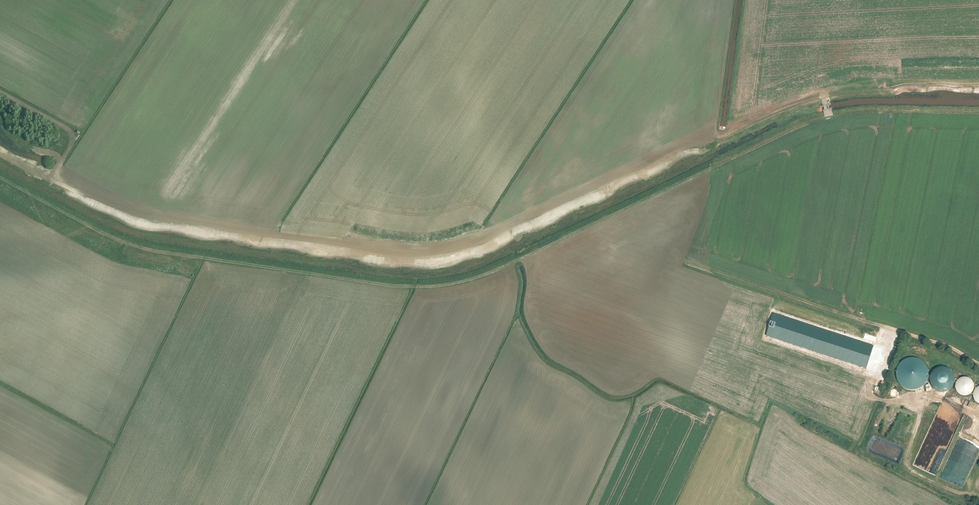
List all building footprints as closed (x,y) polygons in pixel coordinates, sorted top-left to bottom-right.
[(823,99),(821,100),(822,104),(822,106),(823,106),(824,107),(824,108),(824,109),(824,110),(824,117),(827,116),(833,115),(832,110),(832,107),(829,107),(829,106),(828,105),(830,104),(830,101),(829,98),(823,99)] [(895,373),(896,376),(896,379),(898,381),(899,384),(901,386),(904,387),(906,388),(909,389),(912,389),(915,389),(917,388),(920,387),(922,385),(924,383),(926,381),(927,378),(928,376),(928,373),(928,370),(927,367),(926,365),(924,362),(922,360),(920,359),(917,357),(914,357),(912,356),(909,357),(906,357),(903,359),(901,360),(899,362),(897,365),(896,367),(895,370),(895,373)] [(930,383),(932,386),(935,389),(939,390),(943,390),(947,389),(951,387),(953,383),(954,379),(954,375),(952,372),(949,369),(946,367),(943,366),(939,366),(936,368),(933,370),(931,373),(930,376),(930,379),(930,383)] [(964,376),(961,377),(958,378),(956,381),(955,383),(954,387),(955,390),(957,392),(959,394),(962,395),(965,395),(968,394),(971,392),(973,390),(973,387),(973,384),(972,381),(970,378),(967,377),(964,376)]
